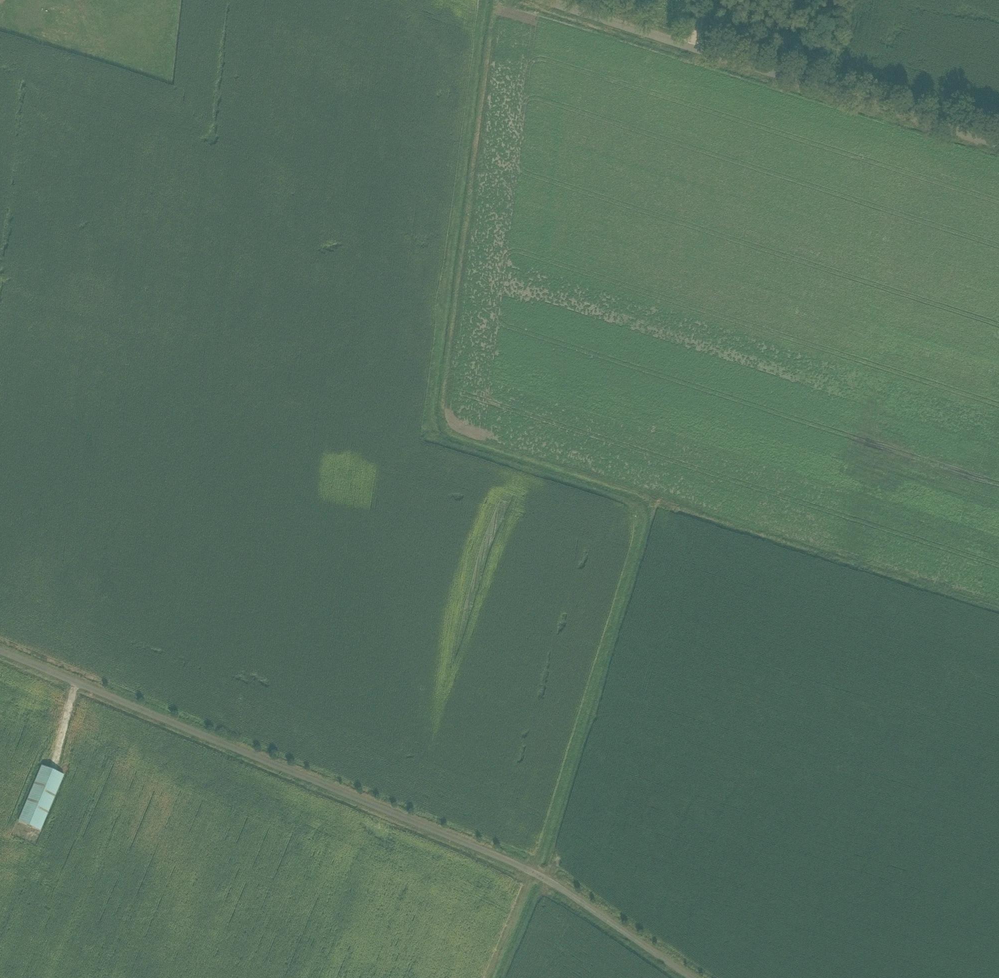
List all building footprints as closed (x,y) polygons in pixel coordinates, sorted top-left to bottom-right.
[(18,821),(40,831),(64,776),(42,766),(18,821)]
